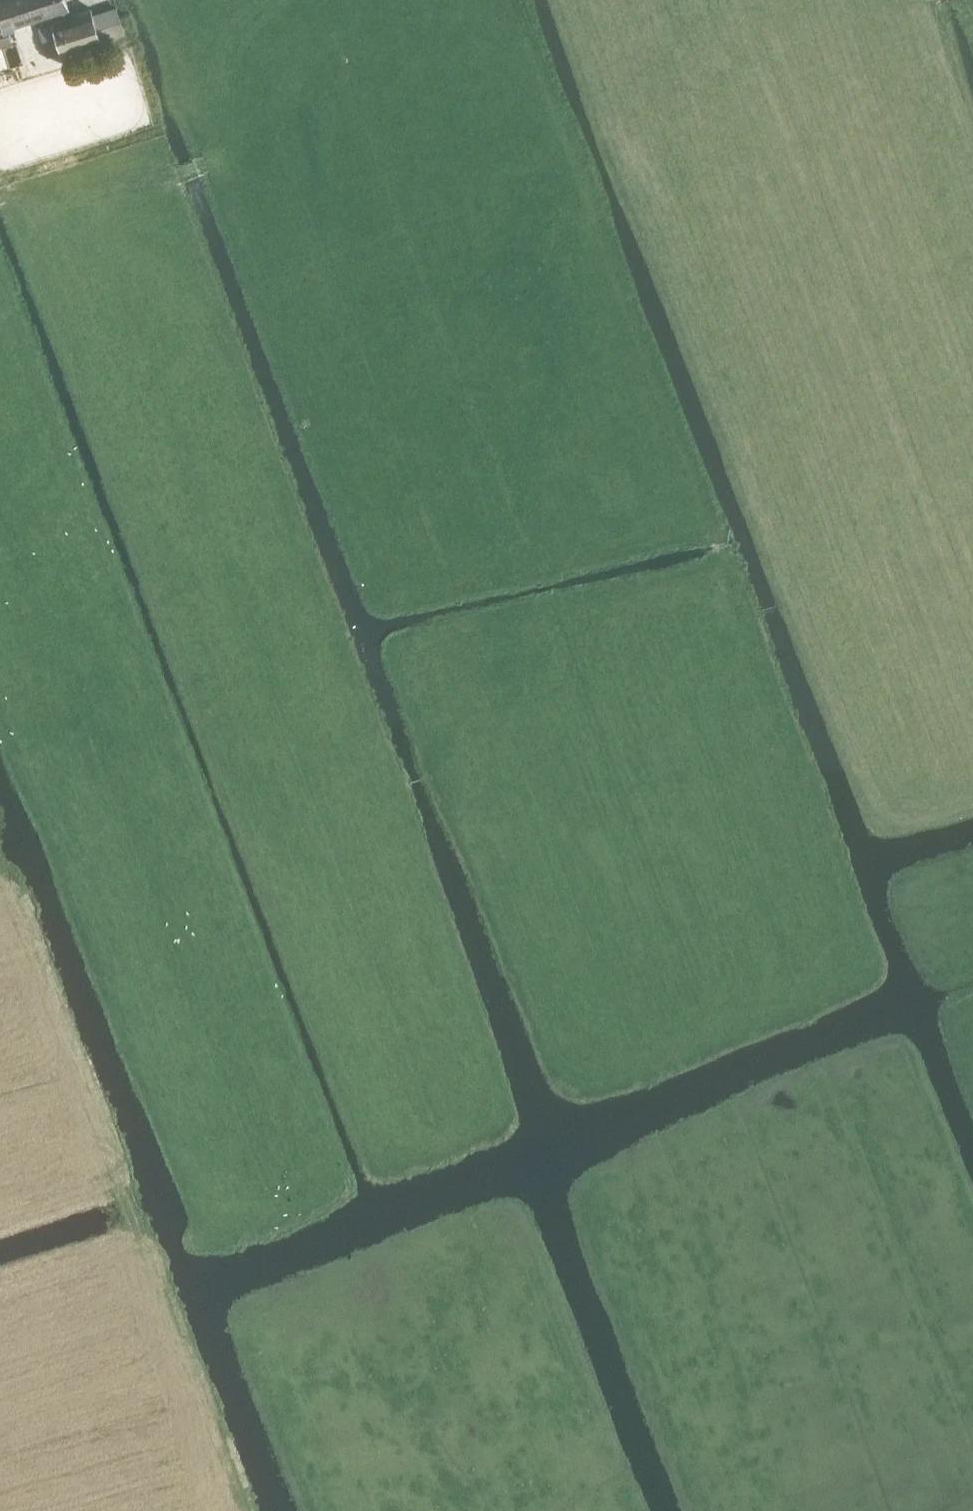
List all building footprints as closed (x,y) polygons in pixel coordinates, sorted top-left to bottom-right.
[(67,0),(0,0),(0,29),(69,6),(67,0)] [(61,50),(102,37),(92,6),(52,20),(61,50)] [(10,35),(1,37),(3,45),(12,42),(10,35)]
